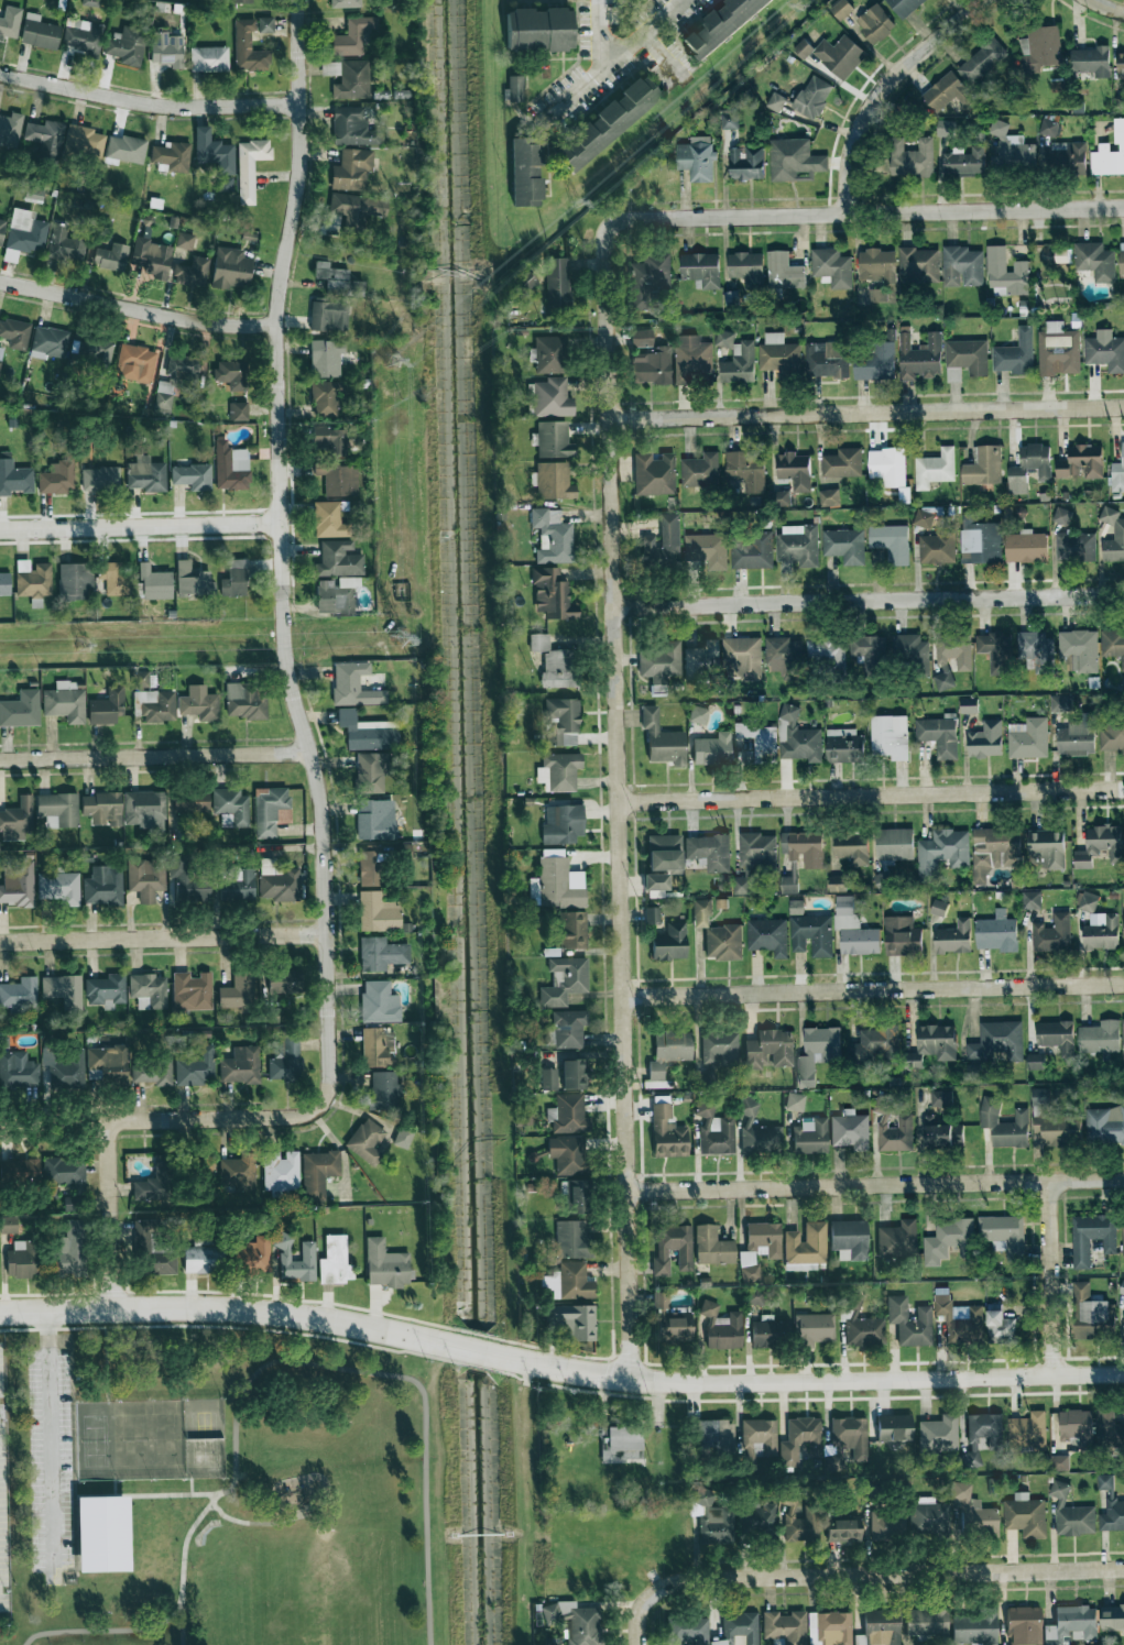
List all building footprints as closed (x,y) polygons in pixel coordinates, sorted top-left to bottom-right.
[(681,38),(699,60),(774,0),(729,0),(681,38)] [(840,22),(854,9),(846,0),(840,0),(829,9),(840,22)] [(903,21),(925,0),(884,0),(903,21)] [(854,23),(875,46),(896,26),(876,3),(854,23)] [(19,38),(20,7),(0,6),(0,37),(19,38)] [(573,9),(506,9),(506,51),(573,51),(573,9)] [(39,22),(41,15),(26,12),(20,43),(56,50),(61,26),(39,22)] [(258,32),(274,32),(274,17),(259,17),(258,32)] [(363,29),(378,29),(378,17),(347,17),(347,35),(332,35),(332,56),(363,55),(363,29)] [(235,71),(270,70),(270,51),(252,51),(251,31),(255,30),(255,19),(235,19),(235,71)] [(104,23),(74,20),(73,27),(65,26),(62,49),(100,53),(104,23)] [(103,53),(120,57),(118,63),(140,67),(147,28),(123,24),(121,33),(114,32),(113,38),(106,37),(103,53)] [(1059,26),(1027,28),(1027,39),(1021,39),(1022,68),(1061,67),(1059,26)] [(183,36),(169,36),(169,32),(151,32),(152,63),(170,63),(170,69),(183,69),(183,36)] [(845,81),(867,53),(843,35),(834,47),(823,39),(815,49),(802,39),(793,51),(805,60),(810,53),(845,81)] [(1008,54),(993,37),(955,70),(970,87),(1008,54)] [(228,71),(228,46),(190,47),(190,72),(228,71)] [(1072,73),(1094,72),(1095,78),(1109,78),(1109,48),(1071,49),(1072,73)] [(370,97),(371,60),(341,60),(341,84),(333,83),(333,97),(370,97)] [(954,98),(966,113),(978,103),(951,71),(921,96),(936,114),(954,98)] [(816,121),(833,86),(810,74),(793,110),(816,121)] [(523,75),(508,76),(508,88),(503,88),(503,101),(523,101),(523,75)] [(571,173),(662,97),(644,75),(552,151),(571,173)] [(765,107),(779,114),(786,99),(773,92),(765,107)] [(366,107),(334,107),(335,145),(381,145),(381,130),(367,130),(366,107)] [(739,128),(736,110),(720,112),(722,130),(739,128)] [(20,146),(21,113),(10,112),(10,116),(0,115),(0,146),(20,146)] [(1115,119),(1116,152),(1109,153),(1109,144),(1098,144),(1098,153),(1090,153),(1090,175),(1123,175),(1123,118),(1115,119)] [(23,139),(40,142),(38,158),(58,162),(64,123),(44,119),(43,125),(26,122),(23,139)] [(1039,135),(1055,137),(1058,122),(1042,120),(1039,135)] [(936,137),(953,137),(954,121),(937,121),(936,137)] [(1035,145),(1023,144),(1023,136),(1007,135),(1008,122),(990,121),(990,135),(997,135),(996,153),(990,152),(989,166),(1035,167),(1035,145)] [(106,133),(68,125),(63,150),(100,158),(106,133)] [(195,162),(217,162),(216,191),(233,191),(234,143),(210,143),(210,126),(195,126),(195,162)] [(110,133),(104,162),(117,165),(118,159),(142,164),(147,141),(110,133)] [(677,170),(689,170),(689,183),(713,182),(712,160),(712,136),(690,137),(690,144),(676,145),(677,170)] [(933,138),(918,137),(918,151),(903,151),(904,139),(889,138),(888,175),(932,176),(933,138)] [(770,140),(771,182),(814,181),(814,172),(828,171),(828,156),(810,156),(809,138),(770,140)] [(541,139),(511,139),(512,206),(541,206),(541,139)] [(238,141),(239,205),(255,204),(254,159),(271,159),(271,141),(238,141)] [(1086,172),(1085,143),(1049,144),(1050,173),(1086,172)] [(943,153),(943,176),(984,176),(984,146),(970,146),(971,151),(952,151),(952,153),(943,153)] [(745,149),(746,158),(740,158),(740,148),(729,148),(730,180),(764,179),(763,148),(745,149)] [(330,189),(366,190),(367,170),(373,170),(373,150),(341,149),(340,166),(331,166),(330,189)] [(41,204),(44,191),(26,187),(24,199),(41,204)] [(385,216),(387,199),(331,194),(329,213),(347,214),(345,231),(365,233),(366,214),(385,216)] [(3,261),(16,263),(18,251),(29,253),(29,249),(43,252),(49,222),(34,219),(35,211),(13,207),(3,261)] [(72,231),(71,238),(65,237),(67,225),(52,223),(48,256),(83,261),(87,233),(72,231)] [(195,235),(178,232),(175,247),(192,250),(195,235)] [(173,245),(135,238),(130,264),(146,267),(144,277),(166,281),(173,245)] [(123,272),(129,246),(112,242),(110,250),(96,247),(91,265),(123,272)] [(1074,271),(1094,271),(1094,283),(1115,283),(1114,251),(1102,251),(1102,242),(1074,243),(1074,271)] [(247,291),(253,259),(243,257),(244,251),(218,246),(210,284),(247,291)] [(961,287),(961,286),(983,286),(983,251),(969,251),(969,246),(942,247),(943,287),(961,287)] [(987,246),(987,288),(1006,288),(1006,295),(1028,295),(1027,261),(1014,261),(1014,273),(1006,273),(1006,246),(987,246)] [(900,284),(939,283),(938,248),(900,249),(900,284)] [(811,249),(811,277),(830,276),(830,290),(852,290),(851,257),(840,257),(840,249),(811,249)] [(1055,263),(1068,263),(1068,249),(1055,249),(1055,263)] [(859,251),(859,282),(896,281),(895,250),(859,251)] [(767,251),(768,289),(805,288),(805,266),(789,267),(788,251),(767,251)] [(629,263),(632,310),(649,309),(648,283),(670,282),(668,253),(643,254),(643,263),(629,263)] [(680,254),(681,280),(701,280),(701,290),(719,290),(719,253),(680,254)] [(727,278),(744,278),(744,289),(764,289),(763,253),(727,254),(727,278)] [(191,266),(175,264),(173,283),(205,287),(208,258),(192,256),(191,266)] [(570,258),(547,257),(546,307),(569,308),(570,258)] [(364,295),(364,281),(348,280),(349,269),(329,268),(329,261),(315,260),(314,278),(326,279),(326,294),(364,295)] [(538,282),(524,266),(510,278),(524,295),(538,282)] [(887,302),(887,289),(869,290),(869,302),(887,302)] [(739,306),(737,291),(724,293),(725,307),(739,306)] [(310,329),(347,331),(349,302),(325,301),(325,298),(312,297),(310,329)] [(9,339),(8,348),(28,349),(29,321),(0,320),(0,338),(9,339)] [(1039,375),(1080,375),(1079,331),(1063,331),(1063,322),(1046,322),(1046,332),(1038,332),(1039,375)] [(69,331),(34,325),(30,354),(64,360),(69,331)] [(1032,326),(1018,326),(1018,347),(992,348),(992,371),(1011,371),(1011,375),(1033,374),(1032,326)] [(652,346),(652,329),(631,330),(631,347),(652,346)] [(1112,338),(1112,329),(1096,330),(1096,338),(1085,339),(1085,365),(1107,364),(1108,374),(1123,374),(1123,338),(1112,338)] [(720,382),(754,382),(754,341),(734,341),(734,331),(716,331),(716,348),(732,348),(732,362),(720,362),(720,382)] [(900,333),(900,381),(915,381),(915,377),(941,377),(941,332),(928,332),(928,345),(919,345),(919,350),(910,350),(910,333),(900,333)] [(759,370),(779,370),(779,379),(800,379),(799,344),(784,344),(783,333),(765,333),(765,344),(758,345),(759,370)] [(676,385),(691,385),(691,375),(713,374),(712,343),(699,343),(699,335),(674,335),(676,385)] [(566,336),(535,336),(534,372),(565,373),(566,336)] [(89,361),(110,363),(112,342),(89,339),(89,344),(72,341),(71,353),(90,355),(89,361)] [(340,376),(340,353),(344,353),(344,340),(310,340),(311,377),(340,376)] [(986,340),(945,341),(946,368),(968,367),(968,377),(987,377),(986,340)] [(806,378),(849,377),(847,342),(805,344),(806,378)] [(894,380),(893,343),(874,343),(874,356),(853,356),(854,381),(894,380)] [(156,349),(119,344),(115,377),(151,382),(156,349)] [(632,353),(633,384),(671,383),(669,346),(654,346),(654,353),(632,353)] [(158,380),(154,410),(170,412),(173,386),(195,388),(199,357),(170,353),(166,381),(158,380)] [(246,361),(214,362),(215,382),(228,381),(228,391),(247,391),(246,361)] [(574,415),(573,397),(566,398),(566,376),(545,377),(545,382),(533,382),(534,416),(574,415)] [(311,382),(312,417),(338,416),(338,395),(348,395),(348,381),(311,382)] [(248,420),(247,402),(229,402),(230,420),(248,420)] [(567,421),(537,421),(538,457),(575,456),(574,443),(568,443),(567,421)] [(345,456),(346,428),(313,426),(312,447),(329,448),(329,455),(345,456)] [(249,489),(249,449),(227,449),(227,437),(216,437),(215,489),(249,489)] [(1121,442),(1122,463),(1111,463),(1111,492),(1123,492),(1123,442),(1121,442)] [(1001,484),(1000,445),(976,446),(977,464),(961,464),(961,485),(1001,484)] [(1050,482),(1049,445),(1020,446),(1021,467),(1008,467),(1009,494),(1027,494),(1027,469),(1037,469),(1038,482),(1050,482)] [(1103,479),(1102,445),(1068,446),(1069,460),(1055,460),(1056,477),(1079,477),(1079,467),(1084,467),(1084,479),(1103,479)] [(149,463),(149,455),(142,455),(142,446),(134,446),(135,463),(127,463),(128,488),(145,488),(145,492),(166,491),(165,462),(149,463)] [(954,482),(954,446),(940,446),(940,458),(915,458),(915,491),(929,491),(929,482),(954,482)] [(861,448),(837,449),(837,455),(822,456),(822,478),(862,477),(861,448)] [(868,450),(869,479),(884,478),(884,488),(905,487),(904,449),(868,450)] [(763,451),(725,452),(726,481),(747,481),(747,493),(764,493),(763,451)] [(681,459),(681,486),(718,487),(718,452),(703,452),(703,459),(681,459)] [(634,454),(635,495),(676,494),(675,453),(661,453),(661,460),(652,460),(651,453),(634,454)] [(810,492),(810,456),(796,457),(795,453),(777,453),(777,480),(792,479),(792,493),(810,492)] [(13,468),(12,458),(0,458),(0,496),(10,496),(10,492),(34,492),(33,467),(13,468)] [(74,492),(73,460),(49,461),(49,472),(38,472),(39,493),(74,492)] [(536,499),(576,499),(576,484),(569,484),(568,462),(536,462),(536,499)] [(324,496),(357,496),(357,465),(314,464),(314,475),(324,475),(324,496)] [(211,465),(170,465),(171,485),(190,484),(190,492),(211,491),(211,465)] [(119,490),(119,467),(81,468),(81,491),(119,490)] [(820,490),(821,507),(840,506),(839,489),(820,490)] [(770,492),(771,506),(790,505),(789,491),(770,492)] [(314,502),(315,537),(350,536),(350,524),(340,524),(340,501),(314,502)] [(1068,525),(1072,512),(1057,507),(1052,521),(1068,525)] [(536,563),(577,562),(577,549),(572,549),(571,523),(561,523),(561,508),(530,509),(531,528),(539,528),(540,549),(535,550),(536,563)] [(1118,518),(1119,509),(1101,509),(1100,523),(1114,523),(1113,540),(1102,540),(1102,561),(1123,562),(1123,519),(1118,518)] [(935,513),(916,510),(913,526),(931,529),(935,513)] [(678,514),(660,514),(661,547),(654,547),(654,535),(641,536),(642,561),(679,560),(678,514)] [(1001,524),(961,524),(961,564),(1001,563),(1001,524)] [(778,526),(778,561),(799,560),(800,568),(818,568),(817,526),(778,526)] [(869,549),(888,548),(888,567),(909,566),(908,526),(869,527),(869,549)] [(1006,563),(1047,562),(1046,534),(1031,534),(1031,529),(1019,530),(1019,535),(1005,535),(1006,563)] [(864,530),(822,531),(822,556),(843,556),(843,567),(865,566),(864,530)] [(731,543),(732,569),(773,568),(772,532),(751,533),(751,543),(731,543)] [(955,563),(955,533),(919,534),(920,564),(955,563)] [(1095,534),(1056,533),(1055,561),(1095,562),(1095,534)] [(725,535),(684,536),(684,560),(725,559),(725,535)] [(353,540),(320,540),(321,564),(315,564),(315,576),(364,575),(363,553),(353,553),(353,540)] [(51,596),(50,563),(32,563),(32,559),(16,560),(16,597),(51,596)] [(215,594),(215,581),(210,581),(210,572),(191,573),(190,559),(176,560),(177,595),(215,594)] [(228,578),(221,579),(221,596),(247,595),(246,559),(228,559),(228,578)] [(140,599),(172,599),(171,572),(149,572),(149,561),(140,562),(140,599)] [(105,595),(130,595),(130,562),(98,563),(99,580),(105,580),(105,595)] [(87,600),(87,588),(93,588),(92,563),(58,564),(59,601),(87,600)] [(578,619),(578,606),(569,606),(569,581),(559,581),(559,567),(534,567),(534,611),(546,611),(546,619),(578,619)] [(10,595),(10,573),(0,573),(0,595),(10,595)] [(354,613),(354,587),(359,587),(360,577),(336,577),(336,580),(317,580),(317,612),(354,613)] [(1097,673),(1096,631),(1059,632),(1060,658),(1072,658),(1073,674),(1097,673)] [(1045,632),(1017,632),(1018,662),(1035,662),(1035,674),(1054,674),(1053,639),(1045,639),(1045,632)] [(1100,632),(1100,657),(1120,657),(1120,672),(1123,672),(1123,632),(1100,632)] [(542,651),(543,687),(572,687),(572,649),(549,649),(549,633),(529,634),(530,651),(542,651)] [(971,672),(971,633),(937,634),(937,675),(935,675),(935,691),(951,690),(951,659),(956,659),(957,672),(971,672)] [(976,634),(976,653),(990,653),(990,676),(1010,676),(1010,634),(976,634)] [(929,668),(929,641),(921,642),(920,635),(893,635),(894,669),(929,668)] [(850,657),(866,657),(866,662),(885,662),(886,637),(850,636),(850,657)] [(761,638),(723,639),(724,680),(762,679),(761,638)] [(797,641),(790,641),(790,638),(766,638),(767,672),(781,671),(781,680),(799,680),(797,641)] [(845,639),(807,638),(806,663),(834,664),(834,675),(844,675),(845,639)] [(719,639),(704,640),(704,648),(684,648),(684,678),(719,677),(719,639)] [(680,643),(638,644),(639,677),(651,676),(651,685),(667,685),(667,677),(680,677),(680,643)] [(334,705),(387,704),(386,690),(359,690),(359,675),(370,674),(370,662),(333,662),(334,705)] [(66,724),(85,724),(84,689),(76,689),(76,680),(56,681),(56,689),(42,690),(43,716),(66,715),(66,724)] [(88,723),(116,724),(116,716),(123,716),(124,684),(107,684),(107,700),(89,699),(88,723)] [(218,694),(205,694),(205,684),(188,685),(188,696),(178,696),(178,714),(198,714),(198,721),(218,721),(218,694)] [(226,719),(267,718),(266,685),(225,685),(226,719)] [(39,725),(39,689),(19,689),(19,701),(0,701),(0,726),(39,725)] [(1051,712),(1072,712),(1072,697),(1050,697),(1051,712)] [(579,745),(578,699),(546,699),(547,745),(579,745)] [(977,713),(977,699),(960,699),(961,714),(977,713)] [(686,766),(685,731),(659,732),(658,705),(641,706),(642,728),(647,728),(647,762),(673,761),(673,766),(686,766)] [(689,722),(706,724),(708,708),(691,706),(689,722)] [(347,750),(398,749),(397,721),(356,721),(356,708),(337,708),(338,727),(346,727),(347,750)] [(1058,756),(1095,755),(1094,713),(1081,713),(1081,720),(1069,720),(1069,729),(1057,729),(1058,756)] [(907,716),(870,717),(871,756),(891,756),(891,761),(908,761),(907,716)] [(1048,758),(1047,717),(1025,717),(1025,724),(1008,724),(1008,758),(1048,758)] [(957,760),(956,719),(915,720),(915,741),(936,741),(936,761),(957,760)] [(983,732),(967,732),(968,758),(1001,757),(1001,720),(983,720),(983,732)] [(1100,722),(1100,753),(1123,753),(1123,722),(1100,722)] [(775,725),(735,726),(735,739),(749,738),(749,764),(776,763),(775,725)] [(827,763),(864,762),(863,736),(856,736),(856,729),(826,729),(827,763)] [(693,738),(693,764),(719,764),(719,753),(731,753),(730,730),(717,731),(717,738),(693,738)] [(357,752),(356,793),(386,793),(386,753),(357,752)] [(582,753),(542,754),(542,768),(537,768),(537,782),(548,782),(548,791),(576,791),(576,769),(582,768),(582,753)] [(255,788),(256,838),(277,837),(277,823),(290,823),(289,787),(255,788)] [(249,795),(241,795),(241,789),(213,788),(212,814),(222,814),(222,826),(248,827),(249,795)] [(167,819),(166,791),(123,792),(124,824),(143,824),(143,819),(167,819)] [(209,813),(209,792),(175,792),(175,813),(209,813)] [(37,818),(49,817),(49,827),(78,827),(77,793),(37,794),(37,818)] [(82,816),(90,816),(90,824),(109,824),(109,826),(122,826),(121,793),(82,793),(82,816)] [(19,794),(19,809),(0,809),(0,840),(24,840),(24,831),(32,831),(32,794),(19,794)] [(395,839),(395,800),(358,799),(357,839),(395,839)] [(584,835),(583,805),(546,806),(546,824),(542,824),(542,844),(576,844),(576,835),(584,835)] [(1074,869),(1092,869),(1092,853),(1109,853),(1109,864),(1122,864),(1121,826),(1086,827),(1086,851),(1074,851),(1074,869)] [(914,860),(913,829),(876,830),(877,861),(914,860)] [(968,830),(932,831),(932,840),(917,841),(918,882),(938,882),(937,859),(949,859),(949,869),(969,869),(968,830)] [(1020,830),(973,830),(973,885),(988,885),(988,867),(1020,867),(1020,830)] [(1065,870),(1064,831),(1028,832),(1029,854),(1043,853),(1044,870),(1065,870)] [(802,869),(823,869),(823,833),(784,833),(783,861),(802,861),(802,869)] [(775,834),(738,835),(739,867),(744,867),(744,878),(749,878),(749,865),(777,865),(775,834)] [(649,870),(682,869),(681,835),(648,835),(649,870)] [(850,866),(869,866),(868,835),(834,835),(835,859),(849,858),(850,866)] [(730,873),(728,836),(684,837),(685,859),(706,858),(706,873),(730,873)] [(359,886),(382,886),(381,846),(358,847),(359,886)] [(210,900),(210,878),(187,878),(187,849),(170,849),(171,876),(176,876),(176,901),(210,900)] [(585,907),(585,871),(568,871),(568,851),(541,851),(541,907),(585,907)] [(299,901),(299,880),(306,880),(306,869),(285,870),(275,870),(275,858),(259,859),(260,898),(271,898),(271,901),(299,901)] [(128,860),(127,891),(139,891),(138,904),(154,905),(155,890),(163,890),(164,861),(128,860)] [(34,904),(34,864),(3,864),(4,885),(0,885),(0,905),(34,904)] [(122,904),(122,866),(91,866),(91,878),(83,878),(83,904),(122,904)] [(255,901),(254,868),(232,868),(232,881),(220,881),(220,902),(255,901)] [(61,898),(62,906),(80,906),(79,873),(64,873),(64,871),(38,872),(38,899),(61,898)] [(644,890),(669,890),(669,874),(644,874),(644,890)] [(780,876),(781,894),(798,894),(797,876),(780,876)] [(845,876),(829,876),(829,892),(845,892),(845,876)] [(733,895),(751,895),(750,878),(732,879),(733,895)] [(359,891),(360,931),(401,930),(400,901),(381,901),(381,890),(359,891)] [(1075,909),(1094,914),(1098,896),(1079,891),(1075,909)] [(1022,910),(1041,909),(1041,892),(1021,893),(1022,910)] [(879,929),(859,929),(859,915),(853,916),(853,896),(835,896),(835,930),(840,930),(840,955),(880,954),(879,929)] [(711,899),(693,899),(693,927),(708,927),(708,917),(711,917),(711,899)] [(803,900),(789,901),(790,915),(803,915),(803,900)] [(948,904),(935,900),(930,913),(944,918),(948,904)] [(660,923),(659,907),(645,907),(645,923),(660,923)] [(1017,919),(1006,920),(1005,908),(995,908),(995,920),(975,920),(976,949),(1000,949),(1000,953),(1017,952),(1017,919)] [(560,948),(586,949),(587,912),(561,911),(560,948)] [(1070,912),(1053,912),(1053,925),(1033,925),(1032,951),(1069,952),(1070,912)] [(1082,926),(1083,950),(1119,949),(1118,914),(1089,914),(1089,926),(1082,926)] [(832,958),(832,916),(790,917),(791,952),(805,951),(805,939),(811,939),(811,958),(832,958)] [(912,917),(885,917),(885,955),(922,955),(922,928),(913,928),(912,917)] [(934,929),(935,953),(970,953),(970,917),(956,918),(957,929),(934,929)] [(786,920),(747,920),(747,951),(773,950),(774,960),(787,959),(786,920)] [(686,923),(666,922),(666,934),(652,934),(652,958),(685,959),(686,923)] [(741,925),(705,926),(705,960),(742,959),(741,925)] [(409,944),(386,944),(385,937),(359,937),(360,971),(386,971),(386,964),(409,963),(409,944)] [(588,992),(587,958),(548,958),(548,972),(552,972),(553,987),(539,987),(539,1007),(567,1006),(567,993),(588,992)] [(301,970),(264,971),(265,993),(301,992),(301,970)] [(212,1009),(211,972),(199,972),(199,978),(189,978),(189,972),(173,972),(173,1010),(212,1009)] [(219,987),(219,1007),(254,1007),(253,972),(232,972),(232,987),(219,987)] [(125,973),(107,974),(107,978),(86,979),(86,1006),(112,1006),(112,1003),(125,1003),(125,973)] [(81,975),(41,976),(42,998),(63,997),(63,1011),(82,1011),(81,975)] [(166,975),(129,975),(129,997),(138,997),(138,1009),(167,1009),(166,975)] [(9,1007),(9,1013),(21,1013),(21,1007),(37,1006),(36,976),(19,977),(20,983),(0,984),(0,1008),(9,1007)] [(361,1022),(400,1022),(400,995),(390,995),(390,980),(364,980),(364,992),(361,992),(361,1022)] [(588,1010),(553,1011),(553,1048),(583,1048),(582,1025),(588,1025),(588,1010)] [(1079,1053),(1120,1052),(1119,1020),(1100,1020),(1100,1027),(1078,1027),(1079,1053)] [(1022,1022),(980,1023),(980,1043),(966,1044),(966,1060),(993,1060),(993,1053),(1005,1052),(1005,1061),(1022,1061),(1022,1022)] [(1037,1046),(1060,1046),(1060,1058),(1073,1058),(1074,1022),(1037,1022),(1037,1046)] [(922,1069),(922,1055),(935,1055),(935,1061),(956,1061),(955,1026),(917,1026),(917,1053),(903,1053),(903,1069),(922,1069)] [(362,1028),(363,1067),(395,1066),(394,1035),(386,1035),(385,1027),(362,1028)] [(859,1027),(859,1066),(873,1066),(873,1054),(885,1054),(885,1059),(898,1059),(898,1028),(859,1027)] [(840,1028),(804,1028),(803,1056),(797,1056),(796,1088),(814,1089),(815,1062),(840,1063),(840,1028)] [(792,1066),(791,1030),(757,1030),(757,1040),(744,1040),(745,1069),(764,1069),(764,1055),(772,1055),(772,1067),(792,1066)] [(654,1061),(648,1061),(649,1080),(664,1080),(664,1060),(692,1060),(691,1031),(654,1032),(654,1061)] [(269,1081),(301,1080),(300,1033),(281,1033),(281,1050),(275,1050),(275,1058),(268,1058),(269,1081)] [(701,1063),(717,1064),(717,1066),(737,1067),(738,1034),(702,1033),(701,1063)] [(214,1044),(200,1044),(200,1059),(175,1060),(176,1084),(214,1084),(214,1044)] [(87,1081),(127,1081),(128,1047),(88,1046),(87,1081)] [(260,1082),(259,1046),(233,1046),(233,1058),(220,1058),(220,1082),(260,1082)] [(42,1065),(49,1065),(50,1087),(84,1086),(83,1047),(41,1048),(42,1065)] [(39,1061),(27,1061),(27,1051),(0,1051),(0,1074),(0,1088),(40,1088),(39,1061)] [(1044,1054),(1027,1055),(1027,1070),(1044,1070),(1044,1054)] [(132,1081),(156,1082),(156,1085),(171,1086),(172,1056),(133,1055),(132,1081)] [(586,1089),(586,1059),(562,1059),(562,1089),(586,1089)] [(557,1068),(541,1068),(541,1090),(557,1090),(557,1068)] [(396,1071),(371,1071),(371,1109),(400,1109),(400,1084),(396,1084),(396,1071)] [(1081,1117),(1040,1116),(1040,1107),(1049,1108),(1049,1089),(1032,1089),(1032,1107),(1034,1107),(1034,1134),(1041,1134),(1041,1145),(1080,1146),(1081,1117)] [(930,1092),(931,1107),(951,1106),(951,1091),(930,1092)] [(803,1111),(805,1094),(787,1093),(785,1109),(803,1111)] [(591,1132),(590,1117),(584,1117),(583,1094),(555,1094),(556,1107),(546,1108),(546,1121),(552,1121),(552,1133),(591,1132)] [(878,1152),(913,1151),(912,1114),(897,1114),(898,1128),(888,1128),(888,1123),(893,1104),(893,1100),(877,1096),(873,1112),(882,1115),(877,1130),(878,1152)] [(1015,1123),(999,1123),(999,1097),(980,1098),(980,1128),(991,1128),(991,1148),(1028,1147),(1028,1109),(1015,1109),(1015,1123)] [(743,1153),(781,1151),(780,1126),(756,1127),(755,1098),(740,1098),(741,1115),(743,1153)] [(700,1154),(734,1153),(734,1117),(714,1117),(714,1100),(696,1100),(696,1116),(700,1116),(700,1154)] [(688,1156),(687,1126),(673,1126),(672,1103),(652,1103),(653,1157),(688,1156)] [(1085,1108),(1086,1145),(1123,1145),(1123,1108),(1085,1108)] [(854,1145),(854,1152),(869,1152),(868,1115),(854,1116),(854,1109),(845,1109),(845,1115),(830,1116),(830,1146),(854,1145)] [(374,1148),(387,1132),(366,1117),(345,1144),(373,1166),(383,1155),(374,1148)] [(827,1118),(801,1118),(801,1126),(792,1126),(793,1153),(827,1153),(827,1118)] [(963,1125),(925,1126),(925,1147),(963,1147),(963,1125)] [(393,1145),(408,1149),(413,1132),(399,1127),(393,1145)] [(547,1138),(548,1158),(555,1158),(555,1175),(585,1174),(584,1137),(547,1138)] [(298,1151),(282,1151),(282,1152),(264,1152),(264,1191),(271,1191),(271,1197),(286,1197),(286,1190),(298,1190),(298,1151)] [(220,1159),(220,1186),(233,1185),(233,1191),(255,1191),(255,1152),(240,1152),(240,1158),(220,1159)] [(302,1153),(303,1201),(325,1201),(325,1176),(340,1176),(340,1152),(302,1153)] [(133,1199),(172,1199),(172,1179),(176,1179),(176,1155),(154,1155),(154,1180),(133,1180),(133,1199)] [(85,1157),(43,1158),(44,1184),(72,1183),(72,1195),(85,1195),(85,1157)] [(0,1159),(0,1183),(39,1182),(39,1159),(0,1159)] [(589,1214),(588,1179),(567,1180),(567,1214),(589,1214)] [(77,1199),(67,1197),(65,1210),(76,1211),(77,1199)] [(0,1217),(0,1219),(0,1233),(17,1233),(17,1216),(0,1217)] [(1090,1270),(1090,1241),(1103,1241),(1103,1255),(1116,1255),(1116,1216),(1072,1216),(1072,1270),(1090,1270)] [(978,1217),(978,1242),(993,1241),(993,1250),(1004,1250),(1004,1263),(1024,1263),(1023,1217),(978,1217)] [(51,1274),(86,1273),(84,1219),(65,1220),(65,1237),(58,1237),(58,1252),(50,1252),(51,1274)] [(176,1275),(176,1252),(153,1251),(153,1234),(160,1234),(160,1220),(134,1219),(134,1254),(140,1254),(140,1274),(176,1275)] [(916,1219),(900,1219),(900,1227),(877,1227),(878,1256),(916,1256),(916,1219)] [(923,1237),(923,1267),(940,1267),(940,1259),(948,1260),(948,1246),(960,1246),(959,1258),(972,1258),(973,1220),(936,1219),(935,1237),(923,1237)] [(557,1258),(593,1257),(593,1233),(585,1233),(585,1220),(556,1221),(557,1258)] [(826,1221),(804,1222),(804,1241),(799,1241),(799,1231),(784,1231),(785,1264),(826,1263),(826,1221)] [(830,1250),(839,1250),(839,1260),(867,1260),(867,1221),(830,1221),(830,1250)] [(780,1223),(746,1223),(746,1252),(740,1252),(740,1281),(761,1281),(761,1263),(755,1263),(755,1254),(767,1254),(767,1259),(780,1259),(780,1223)] [(735,1263),(735,1240),(717,1240),(717,1224),(696,1225),(697,1264),(735,1263)] [(669,1276),(669,1249),(677,1249),(678,1271),(692,1271),(691,1225),(656,1226),(657,1257),(651,1258),(652,1276),(669,1276)] [(315,1241),(301,1241),(301,1261),(291,1260),(291,1233),(276,1233),(276,1246),(279,1246),(278,1280),(315,1280),(315,1241)] [(319,1259),(319,1282),(353,1282),(353,1264),(346,1264),(346,1234),(326,1235),(327,1259),(319,1259)] [(270,1271),(270,1235),(255,1235),(255,1243),(245,1243),(245,1247),(228,1248),(229,1272),(270,1271)] [(385,1253),(384,1237),(366,1237),(367,1287),(403,1285),(403,1281),(411,1281),(410,1252),(385,1253)] [(7,1250),(7,1277),(41,1277),(40,1241),(13,1241),(13,1250),(7,1250)] [(183,1246),(184,1273),(224,1272),(223,1245),(183,1246)] [(585,1261),(559,1262),(560,1271),(550,1271),(551,1299),(595,1298),(594,1277),(586,1277),(585,1261)] [(1107,1301),(1090,1301),(1090,1282),(1073,1282),(1073,1301),(1080,1301),(1081,1339),(1108,1338),(1107,1301)] [(764,1288),(749,1287),(748,1305),(763,1305),(764,1288)] [(657,1342),(691,1342),(692,1316),(668,1316),(668,1309),(669,1309),(669,1291),(653,1291),(653,1308),(658,1308),(657,1342)] [(885,1345),(884,1317),(860,1318),(860,1293),(843,1294),(843,1320),(844,1320),(845,1346),(885,1345)] [(946,1343),(982,1342),(982,1306),(969,1306),(969,1319),(952,1319),(952,1294),(934,1295),(934,1316),(946,1315),(946,1343)] [(931,1306),(916,1306),(916,1319),(908,1319),(907,1296),(887,1296),(887,1324),(897,1324),(897,1346),(932,1345),(931,1306)] [(741,1311),(728,1311),(728,1318),(717,1318),(717,1301),(701,1301),(701,1314),(707,1314),(706,1348),(741,1348),(741,1311)] [(595,1341),(595,1305),(546,1306),(546,1333),(566,1332),(566,1342),(595,1341)] [(987,1341),(1015,1341),(1015,1319),(1003,1319),(1003,1311),(987,1311),(987,1341)] [(835,1341),(834,1313),(796,1314),(797,1348),(814,1347),(814,1342),(835,1341)] [(752,1346),(783,1347),(784,1321),(773,1321),(773,1315),(761,1315),(760,1322),(752,1322),(752,1346)] [(1114,1425),(1114,1409),(1097,1409),(1098,1448),(1123,1448),(1123,1425),(1114,1425)] [(1045,1411),(1030,1411),(1030,1418),(1009,1419),(1009,1449),(1046,1448),(1045,1411)] [(1092,1411),(1059,1411),(1059,1440),(1079,1440),(1079,1451),(1093,1451),(1092,1411)] [(918,1421),(919,1450),(958,1449),(956,1413),(940,1413),(941,1420),(918,1421)] [(911,1414),(877,1415),(878,1441),(912,1440),(911,1414)] [(1002,1414),(965,1415),(967,1467),(979,1467),(979,1438),(988,1437),(988,1450),(1003,1450),(1002,1414)] [(780,1467),(798,1467),(798,1444),(808,1444),(808,1458),(821,1458),(820,1417),(787,1418),(788,1441),(780,1441),(780,1467)] [(866,1417),(831,1418),(832,1448),(852,1447),(853,1462),(867,1461),(866,1417)] [(763,1456),(777,1455),(776,1419),(741,1420),(742,1443),(763,1442),(763,1456)] [(698,1421),(699,1448),(714,1448),(714,1454),(734,1454),(733,1420),(698,1421)] [(601,1461),(642,1461),(642,1426),(601,1426),(601,1461)] [(743,1472),(756,1472),(756,1444),(743,1444),(743,1472)] [(831,1448),(833,1468),(844,1467),(841,1447),(831,1448)] [(1051,1456),(1051,1472),(1069,1472),(1068,1456),(1051,1456)] [(1114,1501),(1114,1475),(1097,1475),(1097,1490),(1106,1490),(1106,1515),(1099,1515),(1099,1531),(1123,1531),(1123,1501),(1114,1501)] [(998,1508),(980,1508),(980,1499),(970,1499),(971,1483),(952,1483),(952,1508),(962,1508),(962,1534),(997,1534),(998,1508)] [(1095,1507),(1067,1508),(1066,1483),(1051,1483),(1051,1497),(1055,1496),(1056,1535),(1095,1534),(1095,1507)] [(699,1544),(734,1543),(733,1507),(713,1508),(712,1489),(695,1490),(695,1504),(698,1504),(699,1544)] [(1045,1538),(1045,1500),(1029,1500),(1028,1492),(1014,1493),(1014,1500),(1003,1500),(1004,1529),(1022,1529),(1022,1538),(1045,1538)] [(128,1496),(77,1497),(78,1571),(130,1570),(128,1496)] [(909,1500),(910,1535),(950,1534),(949,1503),(935,1503),(935,1499),(909,1500)] [(738,1535),(776,1535),(775,1502),(738,1503),(738,1535)] [(820,1540),(820,1504),(804,1504),(804,1517),(784,1517),(784,1540),(820,1540)] [(870,1538),(905,1540),(906,1512),(871,1511),(870,1538)] [(861,1541),(861,1518),(833,1519),(833,1529),(827,1529),(827,1542),(861,1541)] [(575,1608),(575,1602),(542,1603),(542,1623),(568,1622),(568,1644),(601,1644),(600,1607),(575,1608)] [(1041,1606),(1007,1607),(1008,1644),(1018,1644),(1041,1644),(1041,1606)] [(1096,1606),(1055,1607),(1056,1625),(1044,1625),(1044,1644),(1062,1644),(1062,1642),(1070,1642),(1070,1631),(1082,1631),(1083,1641),(1096,1640),(1096,1606)] [(1101,1607),(1101,1631),(1123,1631),(1123,1606),(1101,1607)] [(906,1609),(906,1635),(947,1635),(947,1610),(906,1609)] [(898,1610),(863,1611),(864,1635),(854,1635),(854,1644),(870,1644),(889,1644),(899,1644),(898,1610)] [(763,1613),(763,1639),(773,1638),(773,1644),(807,1644),(806,1612),(763,1613)] [(809,1613),(810,1644),(852,1644),(851,1612),(809,1613)] [(758,1613),(724,1614),(725,1644),(758,1644),(758,1613)] [(666,1618),(667,1644),(683,1644),(683,1640),(694,1640),(695,1644),(709,1644),(708,1617),(666,1618)]
